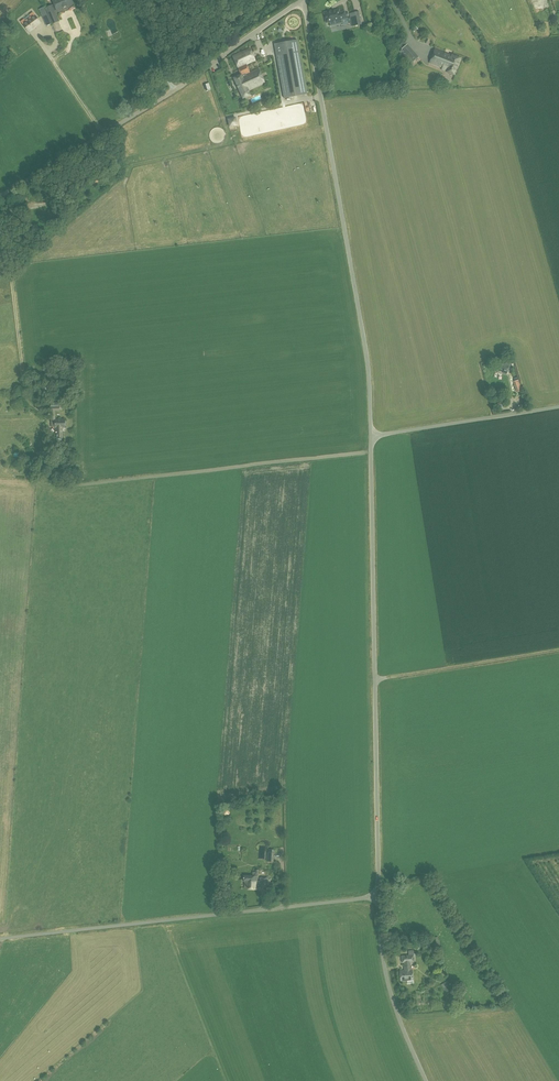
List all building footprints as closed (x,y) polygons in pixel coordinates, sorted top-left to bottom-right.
[(53,24),(58,21),(54,9),(56,8),(57,10),(73,4),(72,0),(53,0),(55,4),(46,8),(53,24)] [(225,27),(229,32),(232,29),(238,26),(235,22),(229,26),(222,19),(218,13),(217,14),(215,11),(210,15),(213,18),(222,29),(225,27)] [(333,11),(324,12),(326,22),(330,22),(330,26),(337,24),(336,20),(346,18),(345,11),(340,12),(340,11),(335,12),(336,12),(333,12),(333,11)] [(350,13),(352,26),(362,24),(359,11),(350,13)] [(33,13),(21,22),(29,32),(41,23),(33,13)] [(51,30),(49,24),(41,26),(45,38),(58,34),(56,28),(51,30)] [(275,44),(285,98),(308,94),(298,40),(275,44)] [(402,49),(413,62),(419,57),(408,44),(402,49)] [(240,93),(243,99),(251,95),(248,90),(265,82),(259,69),(250,72),(246,64),(256,60),(251,48),(233,56),(241,74),(234,78),(240,93)] [(447,72),(454,75),(461,58),(452,54),(452,55),(435,49),(429,63),(442,68),(442,69),(447,71),(447,72)] [(228,119),(229,127),(238,125),(236,117),(228,119)] [(243,124),(249,138),(258,134),(257,131),(258,130),(256,123),(248,126),(247,122),(243,124)] [(6,207),(8,215),(14,214),(13,205),(6,207)] [(498,361),(496,364),(499,365),(497,371),(507,374),(510,365),(511,365),(512,361),(507,359),(505,364),(501,362),(498,361)] [(513,382),(517,392),(522,391),(518,380),(513,382)] [(31,390),(39,394),(42,390),(33,385),(31,390)] [(65,427),(65,420),(55,420),(55,411),(59,410),(59,403),(51,403),(51,407),(50,407),(50,411),(51,411),(51,414),(50,414),(50,416),(51,416),(52,427),(55,427),(56,427),(57,438),(63,438),(62,427),(65,427)] [(244,889),(257,890),(257,887),(267,888),(268,878),(260,877),(260,881),(257,881),(258,875),(259,869),(255,869),(255,872),(253,872),(253,875),(243,875),(243,879),(241,879),(241,880),(245,880),(244,889)] [(400,970),(400,981),(413,980),(412,969),(411,969),(410,962),(414,962),(414,955),(413,951),(408,952),(408,955),(402,956),(402,962),(404,962),(405,970),(400,970)] [(442,984),(447,994),(455,989),(449,979),(442,984)]
